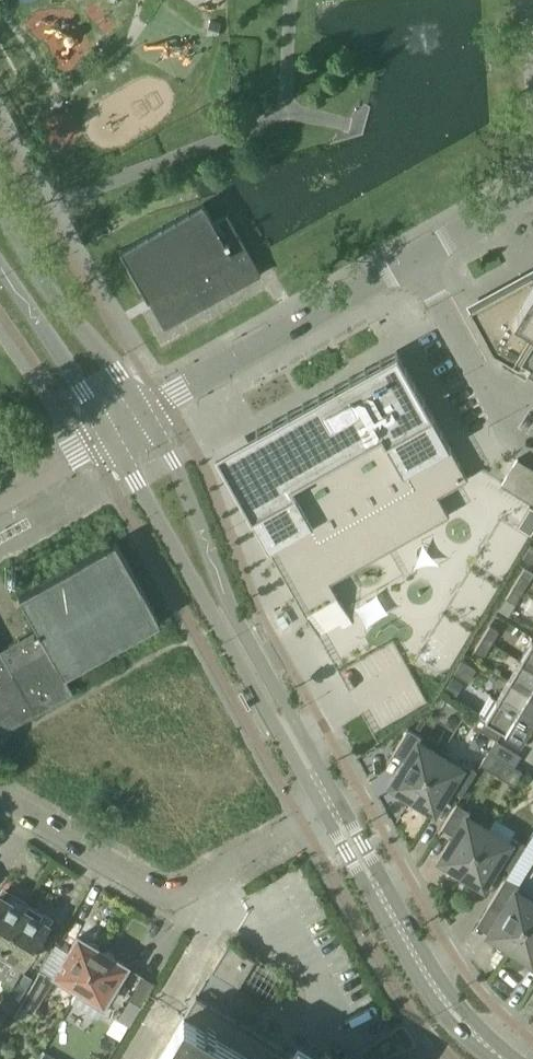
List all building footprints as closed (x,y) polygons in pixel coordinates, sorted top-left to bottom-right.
[(458,139),(458,151),(470,150),(469,138),(458,139)] [(203,203),(119,249),(144,294),(164,328),(230,290),(260,274),(226,214),(213,221),(203,203)] [(532,276),(470,311),(493,353),(504,360),(516,367),(527,373),(532,377),(532,276)] [(264,445),(223,468),(231,484),(317,637),(318,636),(340,624),(349,619),(350,618),(344,607),(330,581),(387,549),(448,514),(438,495),(467,478),(449,447),(396,350),(255,430),(264,445)] [(516,492),(531,467),(518,459),(503,484),(516,492)] [(532,489),(532,468),(531,467),(516,492),(527,499),(532,489)] [(517,526),(530,534),(532,528),(532,508),(529,506),(517,526)] [(160,620),(115,541),(19,595),(37,628),(0,648),(0,733),(73,692),(63,674),(160,620)] [(532,560),(532,546),(530,544),(523,557),(532,562),(532,560)] [(529,579),(532,573),(522,567),(518,573),(520,574),(512,586),(522,591),(529,579)] [(514,604),(522,591),(512,586),(498,609),(509,616),(516,604),(514,604)] [(489,625),(482,637),(491,642),(498,630),(489,625)] [(491,642),(482,637),(475,649),(484,655),(491,642)] [(519,660),(532,668),(532,641),(531,640),(519,660)] [(475,669),(466,663),(461,660),(453,672),(468,681),(475,669)] [(519,660),(508,679),(526,689),(532,694),(532,668),(519,660)] [(508,679),(496,698),(514,709),(532,719),(532,718),(532,694),(526,689),(508,679)] [(514,709),(496,698),(485,716),(479,713),(472,725),(496,739),(502,729),(520,739),(532,719),(514,709)] [(421,737),(407,728),(392,753),(405,761),(390,784),(398,789),(396,794),(409,802),(439,754),(418,741),(421,737)] [(488,751),(480,764),(498,775),(506,762),(488,751)] [(439,754),(409,802),(423,811),(425,806),(434,811),(448,787),(461,795),(476,770),(462,762),(459,766),(439,754)] [(514,785),(522,772),(514,767),(506,762),(498,775),(514,785)] [(470,811),(456,803),(441,827),(453,835),(439,859),(447,864),(444,868),(458,877),(488,828),(467,816),(470,811)] [(488,828),(458,877),(471,885),(474,880),(483,886),(497,862),(510,869),(525,845),(511,836),(508,841),(488,828)] [(505,877),(490,902),(502,909),(488,933),(496,938),(493,943),(507,951),(532,908),(532,901),(516,890),(519,885),(505,877)] [(0,894),(0,948),(27,903),(11,893),(8,899),(0,894)] [(48,923),(39,918),(43,912),(27,903),(0,948),(0,973),(13,981),(19,971),(48,923)] [(507,951),(520,959),(523,955),(531,960),(532,957),(532,908),(507,951)] [(78,989),(102,951),(100,950),(99,946),(93,943),(89,944),(78,937),(54,975),(78,990),(78,989)] [(223,951),(211,969),(212,970),(238,986),(239,983),(253,961),(255,958),(253,957),(238,947),(228,942),(223,951)] [(114,955),(108,952),(104,953),(102,951),(78,989),(78,990),(75,995),(99,1010),(126,966),(115,959),(114,955)] [(9,1014),(31,979),(19,971),(13,981),(1,1001),(6,1004),(3,1010),(9,1014)] [(26,1024),(51,983),(53,979),(39,971),(12,1015),(26,1024)] [(156,983),(144,975),(130,999),(142,1006),(156,983)] [(157,1058),(326,1058),(301,1043),(294,1055),(195,996),(180,1022),(157,1058)]
